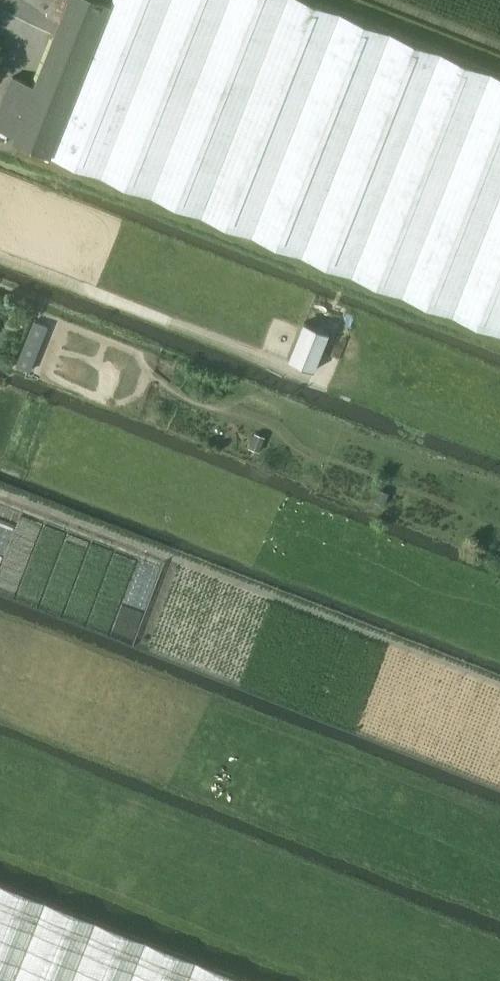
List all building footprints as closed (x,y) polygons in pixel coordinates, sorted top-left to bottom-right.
[(0,109),(0,129),(15,135),(13,141),(495,332),(499,334),(499,74),(355,17),(312,0),(112,0),(111,3),(103,0),(69,0),(61,20),(36,84),(13,75),(0,109)] [(35,320),(17,365),(29,370),(47,325),(35,320)] [(328,334),(304,324),(290,359),(314,369),(328,334)] [(255,432),(249,446),(260,451),(266,436),(255,432)] [(379,488),(375,500),(385,504),(390,492),(379,488)] [(0,882),(0,980),(249,980),(0,882)]
